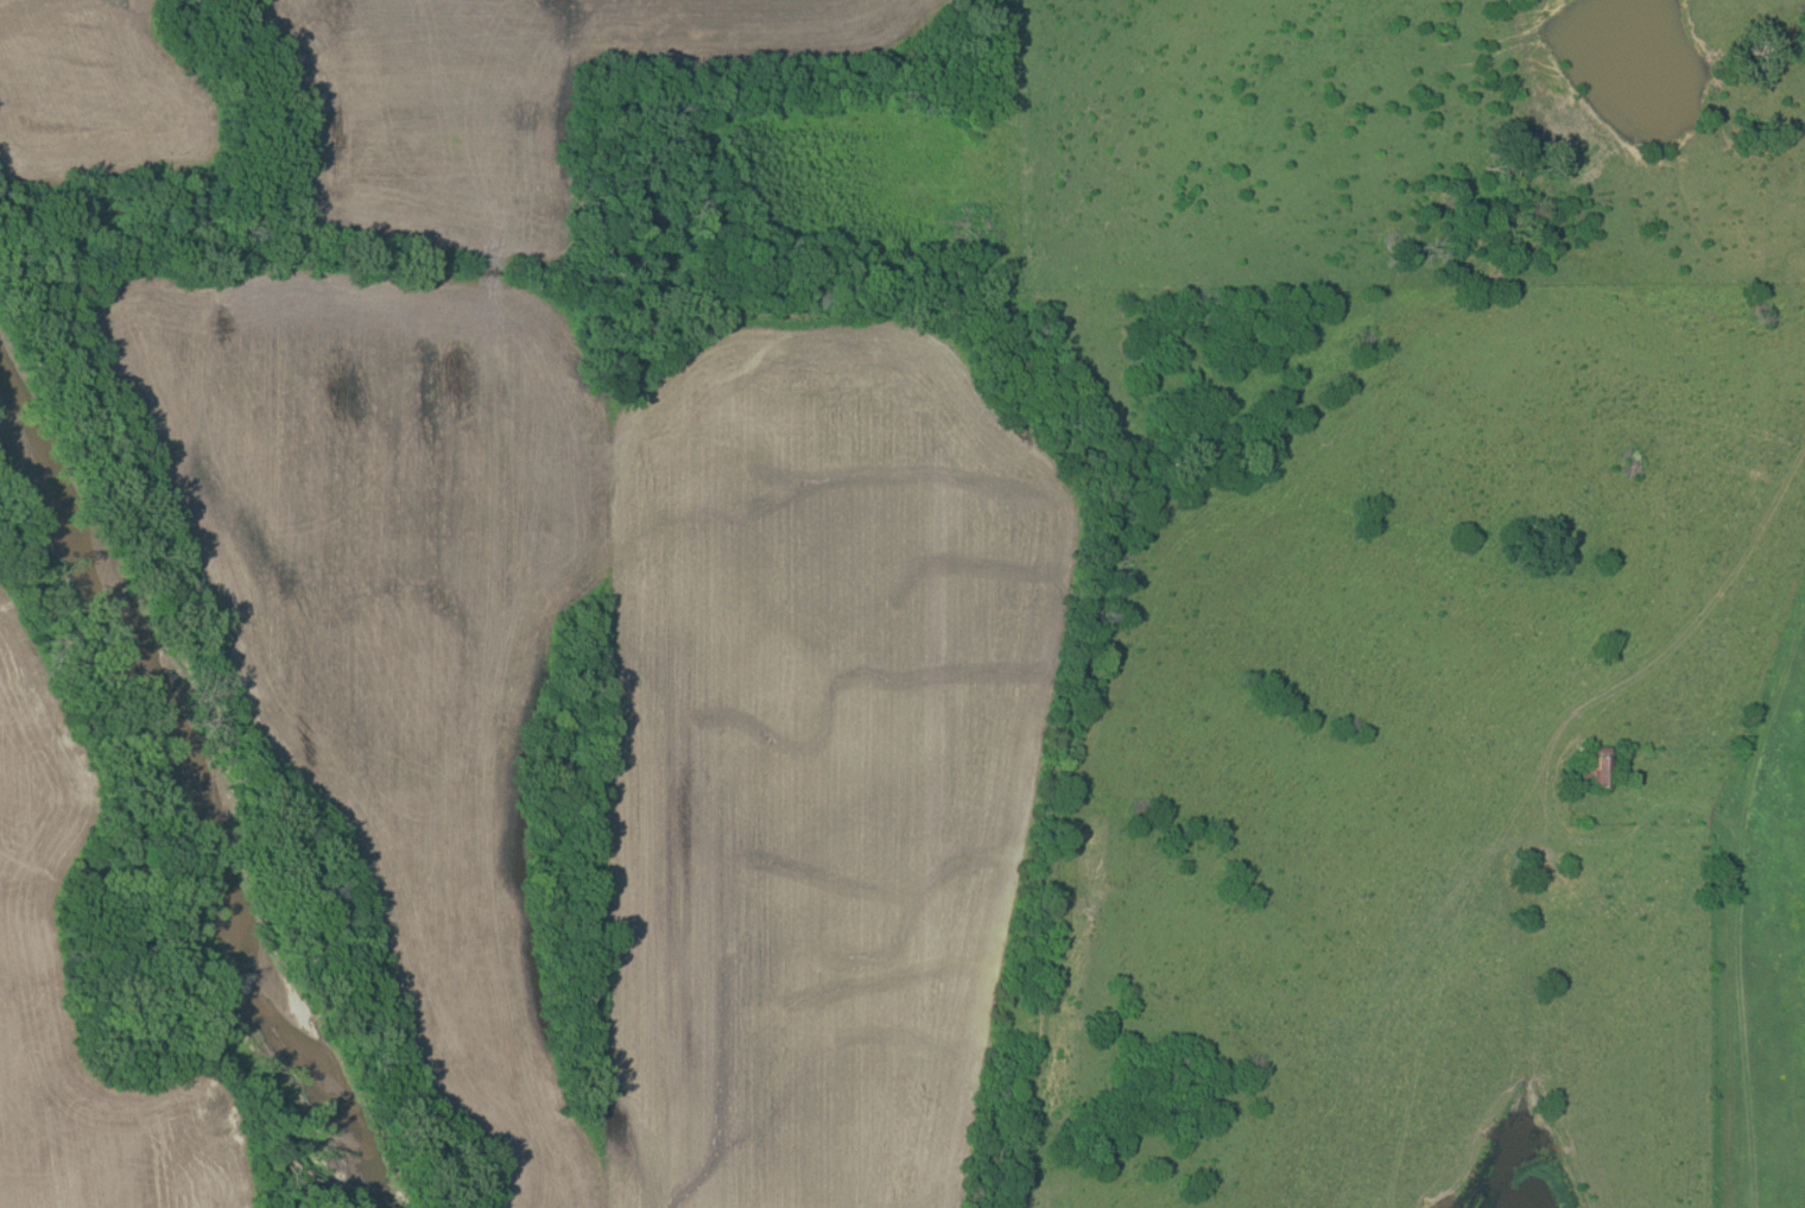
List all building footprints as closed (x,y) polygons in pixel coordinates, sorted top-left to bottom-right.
[(1577,787),(1604,787),(1604,754),(1577,754),(1577,787)]
